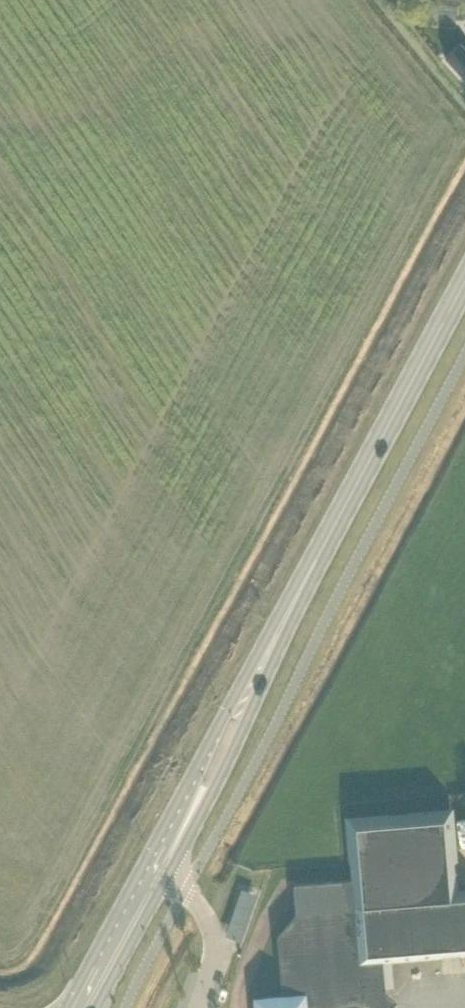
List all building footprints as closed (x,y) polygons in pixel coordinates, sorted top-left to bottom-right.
[(434,8),(458,10),(459,0),(435,0),(434,8)] [(461,43),(446,56),(464,79),(464,48),(461,43)] [(449,811),(347,819),(353,879),(293,884),(295,916),(278,937),(283,996),(267,997),(258,1007),(368,1007),(384,988),(382,959),(464,952),(464,890),(456,891),(449,811)] [(244,883),(228,929),(243,935),(259,888),(244,883)]
